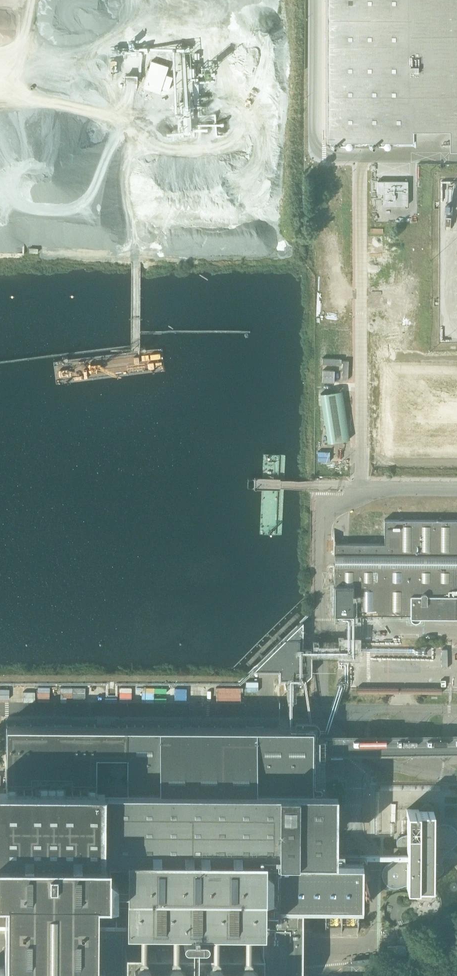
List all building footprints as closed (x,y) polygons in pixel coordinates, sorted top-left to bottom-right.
[(324,140),(411,141),(411,130),(452,130),(452,150),(456,150),(456,0),(325,0),(324,140)] [(159,93),(168,66),(151,61),(143,88),(159,93)] [(409,203),(408,180),(377,180),(378,192),(384,192),(385,203),(409,203)] [(399,519),(384,519),(384,543),(334,543),(333,554),(456,554),(456,520),(399,519)] [(450,586),(456,586),(456,565),(333,565),(333,614),(410,614),(410,617),(410,618),(410,619),(411,620),(412,621),(413,622),(414,622),(415,622),(416,622),(417,622),(418,622),(419,621),(420,620),(420,619),(420,618),(421,618),(421,617),(455,617),(456,594),(450,594),(450,586)] [(311,674),(311,646),(302,646),(302,621),(253,669),(279,670),(279,678),(278,678),(278,679),(306,679),(311,674)] [(294,718),(294,725),(180,725),(127,724),(127,726),(127,754),(126,788),(107,788),(106,852),(111,852),(111,855),(129,855),(129,877),(129,886),(128,922),(190,923),(190,925),(185,925),(184,925),(183,925),(182,926),(181,927),(181,928),(181,929),(181,930),(182,931),(182,932),(183,932),(184,933),(185,933),(202,933),(203,933),(204,932),(205,931),(205,930),(206,930),(206,929),(206,928),(205,927),(204,926),(204,925),(203,925),(202,925),(197,925),(197,923),(269,923),(268,949),(191,948),(124,948),(124,975),(301,975),(301,928),(300,928),(300,927),(301,927),(301,908),(361,909),(361,868),(358,868),(358,858),(294,858),(294,856),(358,857),(358,851),(334,851),(335,785),(311,785),(311,742),(311,733),(312,733),(314,732),(315,732),(316,731),(317,730),(318,729),(318,728),(318,727),(319,726),(319,725),(318,724),(318,723),(318,722),(317,721),(316,720),(315,719),(314,719),(313,718),(312,718),(294,718)] [(104,965),(102,965),(94,965),(94,963),(94,922),(94,894),(119,894),(119,885),(129,886),(129,877),(119,877),(119,873),(111,864),(111,855),(111,852),(106,852),(107,788),(96,788),(96,753),(107,753),(127,754),(127,726),(126,726),(126,724),(95,724),(95,726),(94,726),(94,724),(7,723),(7,726),(6,726),(5,778),(0,778),(0,883),(14,883),(14,892),(0,892),(0,922),(5,922),(4,963),(4,965),(4,966),(0,966),(0,975),(104,975),(104,965)] [(440,823),(433,825),(433,809),(418,809),(407,809),(406,816),(406,833),(401,835),(400,835),(399,836),(398,837),(397,837),(397,839),(396,840),(396,841),(396,842),(396,843),(396,844),(397,845),(397,846),(398,846),(399,847),(399,848),(400,849),(402,849),(403,849),(406,849),(406,852),(405,853),(405,854),(405,855),(405,856),(406,857),(407,859),(395,859),(394,859),(392,860),(390,860),(389,861),(388,861),(387,862),(386,863),(385,863),(385,864),(384,865),(383,866),(382,868),(382,869),(382,870),(382,871),(381,872),(381,873),(381,874),(382,875),(382,877),(382,878),(383,879),(383,880),(384,881),(385,882),(386,883),(387,884),(389,885),(391,886),(393,887),(394,887),(395,887),(397,887),(398,886),(406,884),(406,886),(432,886),(432,876),(438,874),(439,874),(440,873),(441,872),(442,871),(442,870),(443,869),(443,868),(443,867),(443,866),(443,865),(442,864),(442,863),(441,862),(440,862),(439,861),(439,860),(438,860),(436,860),(433,860),(433,849),(445,849),(446,849),(447,849),(449,849),(450,848),(451,848),(453,846),(454,846),(455,844),(456,842),(456,841),(456,840),(456,832),(456,831),(456,829),(455,828),(454,827),(453,826),(451,824),(450,823),(448,823),(447,822),(445,822),(443,822),(441,822),(440,823)]
